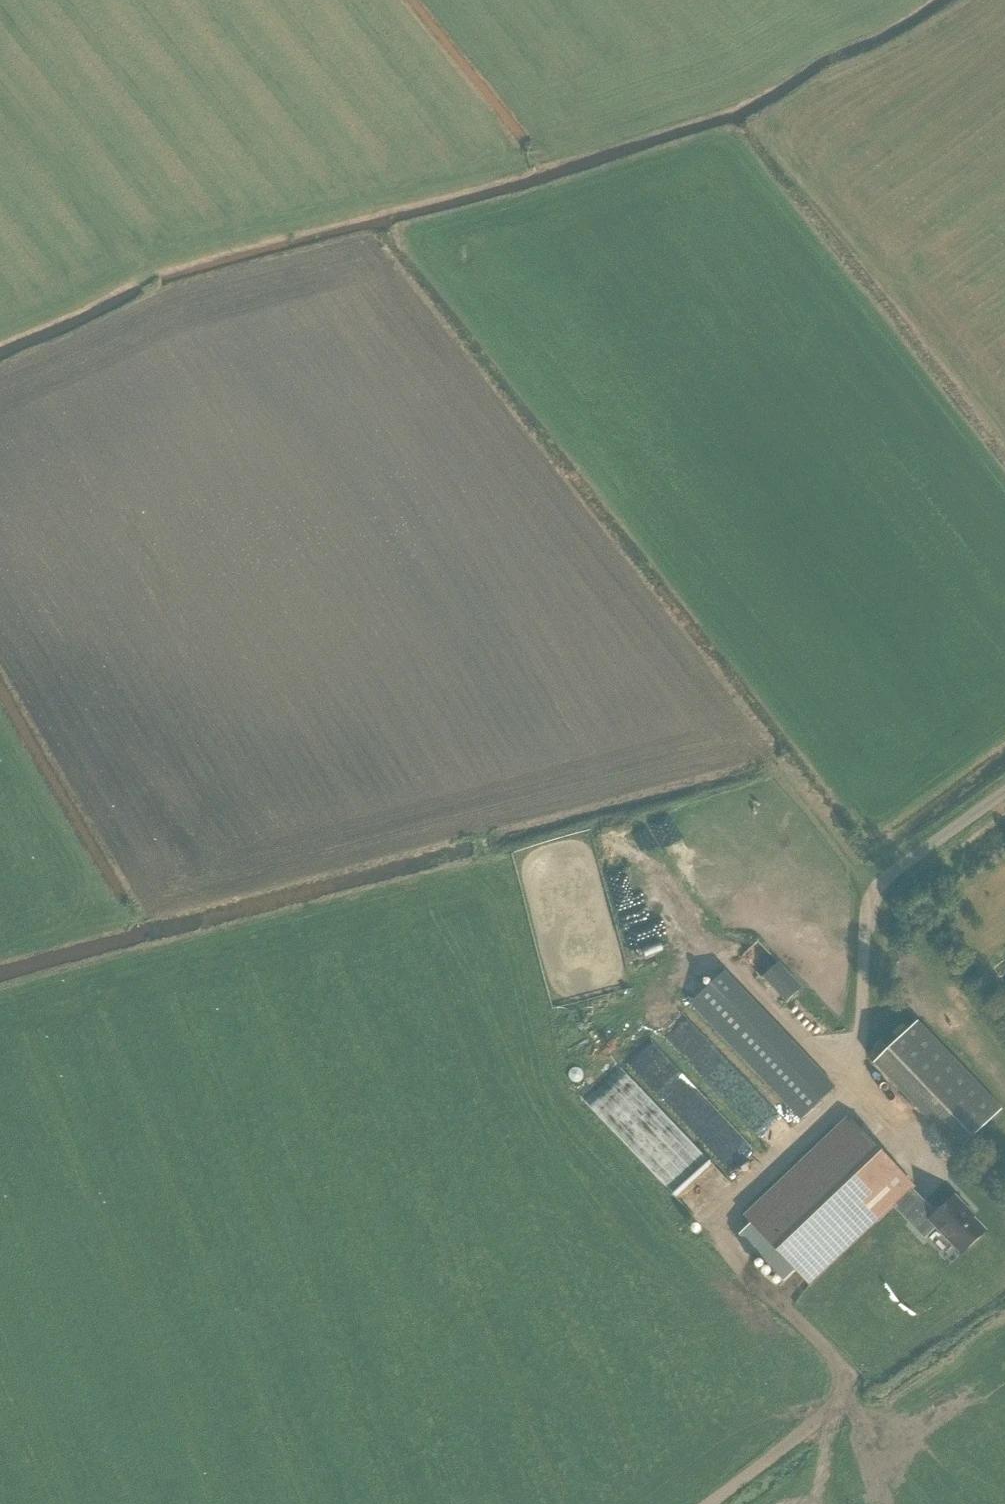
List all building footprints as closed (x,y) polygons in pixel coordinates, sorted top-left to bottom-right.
[(757,943),(741,961),(760,978),(776,960),(757,943)] [(801,987),(777,962),(762,978),(786,1002),(801,987)] [(800,1120),(832,1090),(722,974),(690,1004),(800,1120)] [(660,1031),(702,1077),(723,1058),(752,1091),(754,1089),(682,1010),(660,1031)] [(918,1021),(874,1063),(889,1078),(905,1063),(974,1136),(1003,1109),(918,1021)] [(634,1040),(634,1068),(668,1068),(668,1040),(634,1040)] [(914,1187),(848,1118),(745,1217),(796,1270),(809,1284),(875,1220),(877,1222),(893,1207),(924,1239),(936,1228),(961,1255),(986,1231),(966,1210),(968,1209),(955,1196),(936,1214),(912,1188),(914,1187)] [(726,1163),(746,1162),(746,1151),(739,1151),(739,1143),(725,1143),(726,1163)] [(708,1202),(728,1194),(718,1167),(697,1175),(708,1202)] [(796,1270),(752,1224),(740,1235),(785,1281),(796,1270)]
